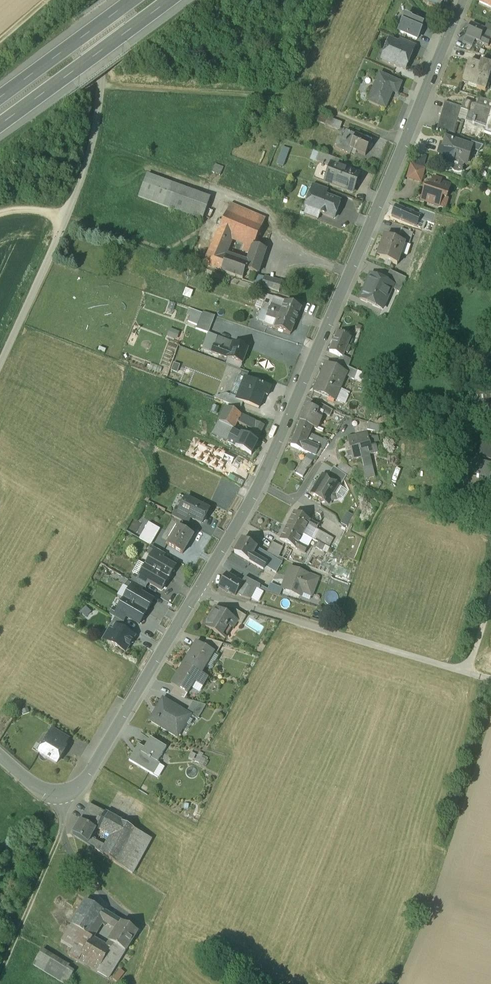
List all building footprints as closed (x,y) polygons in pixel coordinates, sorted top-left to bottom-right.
[(435,0),(430,0),(428,4),(438,8),(441,2),(435,0)] [(479,3),(490,9),(490,0),(480,0),(479,3)] [(409,18),(403,15),(401,22),(400,22),(400,23),(401,23),(398,31),(416,39),(420,30),(419,30),(421,24),(409,19),(410,17),(409,17),(409,18)] [(483,30),(470,24),(465,36),(479,42),(482,35),(484,30),(483,30)] [(486,24),(483,30),(484,30),(482,35),(490,39),(490,36),(490,26),(486,24)] [(490,39),(482,35),(479,42),(487,45),(490,39)] [(397,44),(389,41),(381,59),(404,69),(412,50),(411,50),(414,45),(400,39),(397,44)] [(484,56),(482,62),(490,65),(490,58),(484,56)] [(468,61),(462,80),(468,82),(468,85),(476,87),(476,88),(484,90),(490,68),(490,65),(482,62),(480,62),(479,65),(468,61)] [(400,83),(379,74),(368,100),(384,107),(391,90),(396,92),(400,83)] [(463,100),(461,106),(460,109),(461,109),(467,111),(465,120),(485,126),(483,131),(490,133),(490,101),(478,97),(476,104),(463,100)] [(461,106),(444,101),(440,115),(452,118),(450,125),(456,126),(461,109),(460,109),(461,106)] [(341,127),(343,122),(321,114),(318,122),(343,132),(345,129),(341,127)] [(452,118),(440,115),(436,128),(449,132),(454,133),(456,126),(450,125),(452,118)] [(370,140),(355,134),(345,129),(342,137),(337,148),(349,154),(351,148),(365,154),(370,140)] [(445,137),(442,146),(440,146),(438,151),(440,154),(438,160),(444,162),(448,160),(448,161),(461,164),(462,164),(465,160),(467,154),(470,144),(469,144),(452,139),(448,138),(445,137)] [(483,143),(470,140),(469,144),(470,144),(467,154),(469,154),(469,152),(470,151),(472,149),(474,149),(476,149),(477,150),(480,146),(481,146),(483,143)] [(284,166),(290,149),(283,146),(277,164),(284,166)] [(342,160),(319,152),(316,161),(330,166),(331,163),(340,166),(342,160)] [(420,152),(418,162),(425,164),(427,153),(420,152)] [(461,164),(448,161),(446,167),(448,168),(451,166),(453,168),(456,170),(459,170),(462,169),(462,164),(461,164)] [(340,166),(331,163),(330,166),(325,182),(351,191),(358,172),(340,166)] [(422,166),(411,163),(407,176),(420,180),(424,167),(422,166)] [(223,167),(215,164),(212,172),(220,175),(223,167)] [(152,201),(159,180),(147,176),(139,196),(152,201)] [(431,181),(430,181),(429,183),(425,186),(421,198),(438,203),(441,194),(445,195),(449,183),(439,180),(440,178),(433,176),(431,181)] [(171,185),(159,180),(152,201),(151,202),(162,206),(169,190),(171,185)] [(327,189),(312,184),(309,191),(310,192),(313,193),(313,192),(324,195),(327,189)] [(171,185),(169,190),(207,203),(209,198),(171,185)] [(207,203),(169,190),(162,206),(201,220),(207,203)] [(324,195),(313,192),(313,193),(308,208),(307,209),(319,213),(333,218),(339,201),(324,195)] [(230,203),(203,264),(220,270),(225,256),(226,256),(223,255),(231,235),(246,242),(253,244),(254,244),(265,218),(230,203)] [(414,212),(395,204),(391,214),(422,227),(426,219),(426,217),(417,213),(418,213),(414,211),(414,212)] [(319,213),(307,209),(308,208),(306,207),(303,215),(316,219),(319,213)] [(434,211),(420,207),(418,213),(417,213),(426,217),(426,219),(430,221),(434,211)] [(413,230),(401,226),(397,237),(404,240),(408,242),(413,230)] [(397,237),(384,233),(381,242),(383,243),(379,256),(397,262),(404,240),(397,237)] [(253,244),(246,242),(243,249),(250,252),(253,244)] [(254,244),(253,244),(250,252),(249,256),(261,260),(265,249),(254,244)] [(246,264),(225,256),(220,270),(242,278),(244,273),(248,274),(249,271),(256,273),(261,260),(249,256),(246,264)] [(405,275),(389,268),(385,279),(392,283),(391,286),(399,290),(405,275)] [(370,273),(360,297),(377,304),(380,298),(384,300),(391,286),(392,283),(385,279),(370,273)] [(281,282),(255,274),(252,283),(278,291),(281,282)] [(273,296),(267,294),(261,308),(268,310),(270,304),(273,296)] [(284,300),(273,296),(270,304),(281,308),(284,300)] [(281,308),(270,304),(268,310),(279,314),(295,320),(300,307),(284,300),(281,308)] [(268,310),(261,308),(257,319),(263,320),(263,321),(266,315),(268,310)] [(202,313),(192,309),(187,321),(196,325),(202,313)] [(279,314),(268,310),(266,315),(277,319),(274,327),(289,334),(295,320),(279,314)] [(214,315),(202,311),(202,313),(196,325),(195,328),(207,332),(208,332),(214,315)] [(277,319),(266,315),(263,321),(263,320),(262,323),(274,327),(277,319)] [(359,333),(352,330),(350,336),(357,339),(359,333)] [(350,336),(337,331),(329,351),(340,356),(342,356),(344,351),(347,352),(350,345),(354,347),(357,339),(350,336)] [(208,332),(207,332),(202,348),(211,351),(213,344),(216,335),(208,332)] [(232,341),(216,335),(213,344),(229,350),(232,341)] [(229,350),(213,344),(211,351),(242,363),(247,347),(232,341),(229,350)] [(350,345),(347,352),(344,351),(342,356),(340,356),(337,361),(339,362),(348,366),(354,347),(350,345)] [(348,366),(339,362),(337,368),(346,372),(345,374),(363,382),(367,374),(348,366)] [(337,368),(325,363),(313,390),(328,396),(333,385),(340,388),(345,374),(346,372),(337,368)] [(367,374),(363,382),(376,387),(379,378),(367,374)] [(236,398),(236,399),(242,401),(258,407),(263,393),(266,395),(270,386),(245,376),(236,398)] [(402,404),(407,395),(398,391),(393,400),(402,404)] [(236,398),(226,394),(223,401),(240,407),(242,401),(236,399),(236,398)] [(490,406),(490,394),(472,396),(473,408),(490,406)] [(332,410),(316,401),(313,407),(323,411),(323,413),(329,416),(332,410)] [(306,404),(299,422),(311,427),(316,429),(323,413),(323,411),(313,407),(306,404)] [(240,414),(225,406),(218,420),(233,427),(236,421),(240,414)] [(263,425),(240,414),(236,421),(251,429),(259,433),(263,425)] [(233,427),(218,420),(212,434),(226,441),(232,430),(233,427)] [(311,427),(299,422),(293,437),(305,442),(307,436),(311,427)] [(379,425),(368,422),(367,429),(378,431),(379,425)] [(240,434),(232,430),(226,441),(251,454),(257,441),(255,440),(259,433),(251,429),(247,436),(241,433),(240,434)] [(318,441),(315,447),(321,449),(328,440),(331,435),(326,432),(325,433),(322,431),(318,441)] [(366,433),(356,436),(359,449),(358,450),(361,459),(363,469),(364,468),(371,467),(368,455),(374,453),(372,446),(370,447),(366,433)] [(318,441),(307,436),(305,442),(315,447),(318,441)] [(356,436),(347,439),(350,452),(346,453),(348,460),(351,459),(352,462),(361,459),(358,450),(359,449),(356,436)] [(305,442),(293,437),(290,445),(307,453),(315,456),(315,455),(318,457),(321,449),(315,447),(305,442)] [(480,445),(477,456),(490,460),(490,448),(480,445)] [(315,456),(307,453),(295,472),(302,477),(315,456)] [(464,459),(460,475),(461,475),(461,473),(476,477),(476,479),(478,479),(488,481),(488,482),(489,482),(490,473),(490,466),(464,459)] [(351,469),(342,461),(337,468),(346,475),(351,469)] [(346,475),(333,467),(327,478),(339,486),(346,475)] [(322,475),(310,493),(318,497),(319,503),(336,499),(335,493),(339,486),(327,478),(322,475)] [(338,494),(344,498),(349,490),(342,486),(338,494)] [(180,508),(178,512),(190,518),(201,523),(208,509),(185,498),(180,508)] [(180,508),(176,506),(171,516),(187,524),(190,518),(178,512),(180,508)] [(293,512),(286,526),(302,534),(306,526),(315,530),(316,530),(316,529),(318,525),(293,512)] [(348,524),(352,515),(347,513),(343,522),(348,524)] [(193,535),(177,526),(166,544),(182,554),(193,535)] [(286,526),(279,540),(304,553),(307,547),(298,542),(302,534),(286,526)] [(315,530),(306,526),(302,534),(311,539),(315,530)] [(155,534),(145,528),(139,538),(149,544),(155,534)] [(332,538),(316,529),(316,530),(315,530),(311,539),(314,541),(324,546),(327,547),(332,538)] [(256,547),(241,538),(233,552),(263,569),(264,566),(266,563),(257,558),(251,555),(256,547)] [(282,547),(271,541),(269,547),(279,553),(282,547)] [(324,546),(314,541),(312,546),(322,551),(324,546)] [(164,554),(151,546),(148,553),(152,555),(152,554),(161,559),(164,554)] [(262,550),(256,547),(251,555),(257,558),(262,550)] [(279,553),(269,547),(266,553),(270,556),(276,559),(277,559),(279,553)] [(266,553),(262,550),(257,558),(266,563),(270,556),(266,553)] [(152,555),(145,566),(167,579),(174,567),(161,559),(152,554),(152,555)] [(270,556),(266,563),(264,566),(270,569),(276,559),(270,556)] [(276,559),(270,569),(276,573),(282,562),(277,559),(276,559)] [(139,577),(138,577),(147,583),(160,590),(167,579),(145,566),(139,577)] [(317,578),(289,568),(281,588),(300,595),(301,591),(311,595),(317,578)] [(139,577),(135,574),(131,581),(143,587),(144,588),(147,583),(138,577),(139,577)] [(240,583),(226,574),(218,587),(226,592),(227,591),(235,595),(236,593),(241,596),(250,599),(254,591),(240,583)] [(260,585),(244,577),(240,583),(254,591),(256,588),(258,589),(260,585)] [(131,581),(129,580),(126,586),(130,588),(139,593),(143,587),(131,581)] [(139,593),(130,588),(123,599),(145,612),(152,601),(139,593)] [(145,612),(123,599),(117,610),(116,611),(125,616),(138,624),(145,612)] [(125,616),(116,611),(117,610),(113,608),(109,614),(114,617),(122,622),(125,616)] [(230,617),(215,608),(204,626),(224,638),(225,638),(221,635),(227,626),(231,628),(235,621),(230,617)] [(246,616),(234,610),(230,617),(235,621),(241,625),(246,616)] [(122,622),(114,617),(108,627),(113,630),(115,625),(126,632),(129,626),(122,622)] [(126,632),(115,625),(113,630),(106,640),(124,651),(133,636),(126,632)] [(222,644),(206,639),(202,646),(213,653),(216,654),(222,644)] [(202,646),(195,642),(182,663),(200,674),(213,653),(202,646)] [(200,674),(182,663),(170,684),(174,687),(187,694),(193,682),(201,687),(207,678),(200,674)] [(187,694),(174,687),(169,695),(184,699),(187,694)] [(185,713),(161,699),(148,721),(162,729),(164,725),(178,733),(189,715),(185,713)] [(205,705),(192,702),(185,713),(189,715),(196,720),(205,705)] [(67,739),(52,730),(47,737),(63,747),(67,739)] [(63,747),(47,737),(38,753),(55,764),(65,748),(63,747)] [(143,748),(140,746),(135,754),(132,753),(128,760),(152,775),(159,764),(156,762),(165,747),(149,738),(143,748)] [(104,813),(88,804),(79,820),(95,829),(97,827),(104,813)] [(104,813),(97,827),(106,832),(106,831),(113,818),(110,816),(104,813)] [(133,829),(113,818),(106,831),(113,835),(106,847),(102,854),(115,862),(133,829)] [(95,829),(79,820),(72,834),(87,843),(90,838),(95,829)] [(151,839),(133,829),(115,862),(115,863),(132,873),(151,839)] [(99,843),(90,838),(87,843),(87,844),(95,849),(99,843)] [(99,843),(95,849),(102,854),(106,847),(99,843)] [(86,901),(60,942),(73,950),(69,956),(78,961),(92,938),(88,935),(97,921),(103,911),(86,901)] [(114,918),(103,911),(97,921),(104,926),(106,923),(110,925),(114,918)] [(137,931),(114,918),(110,925),(117,930),(109,942),(124,951),(137,931)] [(92,938),(78,961),(97,972),(110,949),(106,946),(92,938)] [(124,951),(109,942),(106,946),(110,949),(97,972),(107,979),(124,951)] [(41,949),(32,964),(64,983),(66,983),(72,972),(66,969),(68,966),(41,949)] [(119,970),(112,979),(117,982),(124,973),(119,970)]
